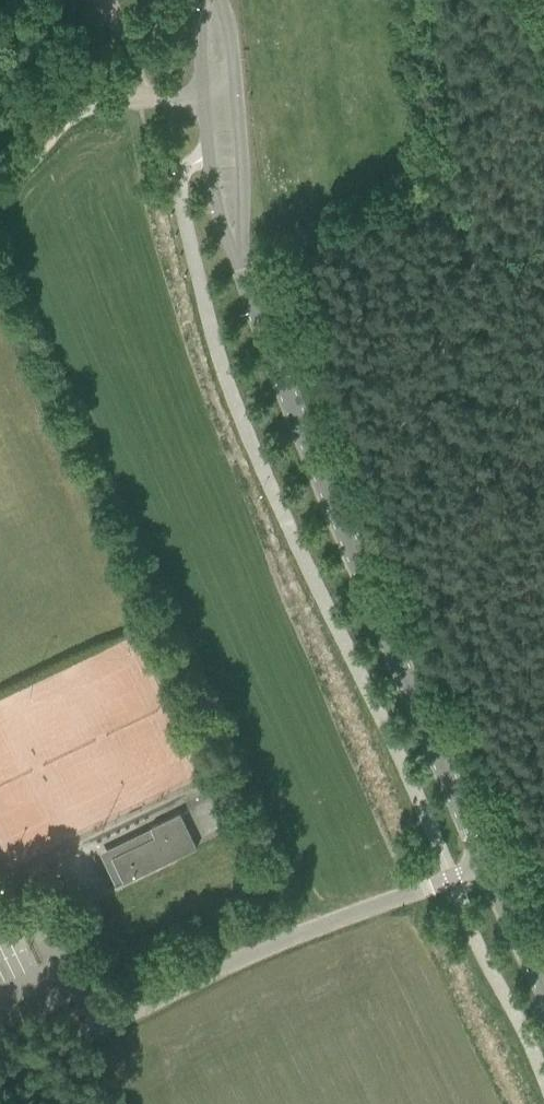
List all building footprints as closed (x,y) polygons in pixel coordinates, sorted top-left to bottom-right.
[(197,847),(180,812),(151,827),(155,836),(112,857),(123,881),(115,885),(116,886),(197,847)] [(76,1090),(83,1101),(94,1094),(87,1084),(76,1090)]
